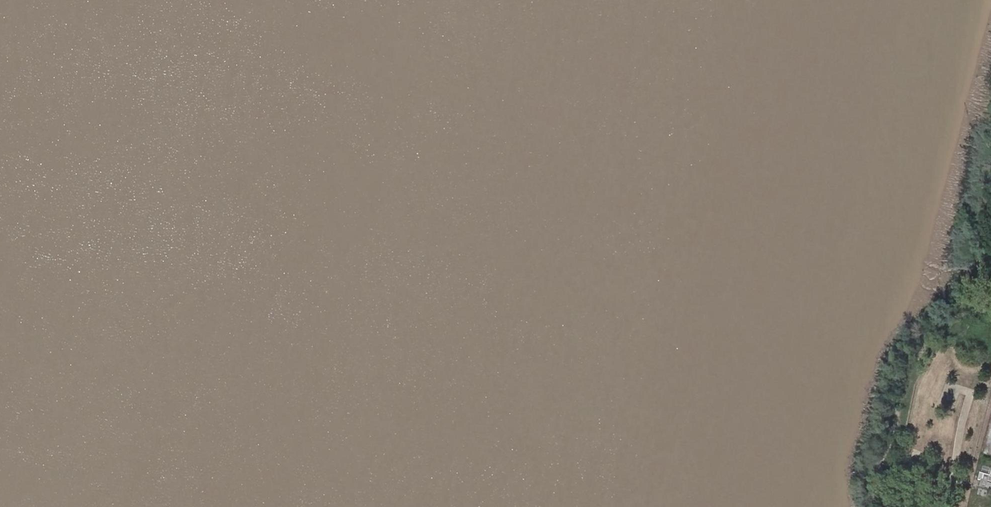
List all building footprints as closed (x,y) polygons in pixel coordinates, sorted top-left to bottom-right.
[(990,473),(983,471),(979,485),(990,488),(990,473)]
